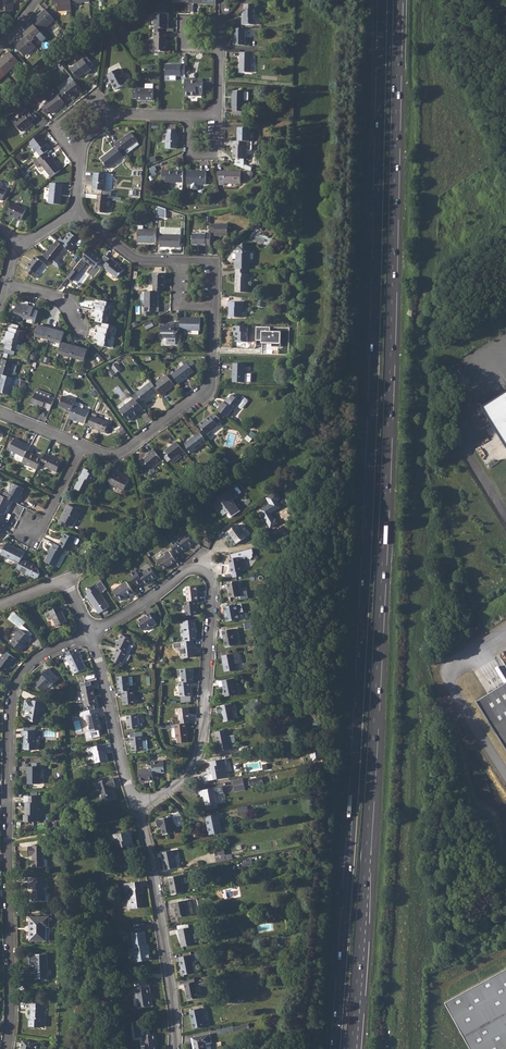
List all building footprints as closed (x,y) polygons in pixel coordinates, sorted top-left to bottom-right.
[(8,17),(10,15),(9,11),(13,10),(12,0),(0,0),(0,18),(8,17)] [(71,0),(52,0),(53,5),(57,5),(57,11),(71,10),(71,3),(71,0)] [(244,17),(242,17),(242,25),(254,25),(254,4),(244,4),(244,14),(244,17)] [(45,9),(31,21),(34,24),(40,31),(41,32),(54,19),(45,9)] [(154,14),(154,32),(164,32),(164,29),(167,29),(167,14),(154,14)] [(34,24),(24,33),(26,36),(31,42),(34,39),(33,38),(40,31),(34,24)] [(245,29),(234,28),(234,45),(245,45),(245,29)] [(154,32),(153,32),(153,37),(154,37),(154,52),(167,52),(167,32),(164,32),(154,32)] [(31,42),(26,36),(15,46),(24,56),(35,46),(31,42)] [(0,60),(0,68),(6,74),(19,61),(9,51),(0,60)] [(251,52),(240,52),(240,72),(251,72),(251,52)] [(71,69),(77,77),(84,71),(85,73),(86,73),(95,67),(87,56),(71,69)] [(112,72),(120,68),(117,64),(110,68),(112,72)] [(181,74),(185,74),(185,65),(181,65),(181,64),(166,64),(166,75),(170,76),(170,79),(176,80),(176,76),(181,76),(181,74)] [(119,69),(107,75),(115,90),(127,83),(119,69)] [(185,81),(184,95),(196,96),(196,93),(202,93),(202,80),(196,80),(196,82),(190,82),(190,80),(190,79),(185,79),(185,81)] [(57,87),(67,100),(81,90),(74,80),(64,88),(61,84),(57,87)] [(137,89),(133,89),(133,98),(137,98),(137,100),(153,100),(153,88),(137,87),(137,89)] [(232,110),(233,110),(242,111),(242,107),(243,107),(243,100),(247,99),(248,98),(248,93),(247,91),(232,90),(232,106),(233,107),(232,110)] [(64,103),(58,94),(42,107),(46,113),(50,111),(51,113),(64,103)] [(25,113),(14,122),(21,131),(32,122),(31,121),(34,119),(29,111),(26,114),(25,113)] [(238,127),(238,140),(249,141),(250,141),(250,127),(238,127)] [(168,133),(166,132),(166,147),(178,148),(178,133),(176,133),(176,129),(168,129),(168,133)] [(118,140),(114,143),(117,145),(124,155),(126,158),(130,156),(128,153),(140,143),(131,131),(118,141),(118,140)] [(40,134),(30,142),(37,150),(40,155),(45,152),(48,149),(45,145),(47,144),(40,134)] [(238,140),(234,140),(234,144),(233,144),(233,158),(245,158),(245,144),(249,145),(249,141),(238,140)] [(124,155),(117,145),(101,158),(108,167),(124,155)] [(37,158),(34,161),(37,165),(40,163),(51,177),(60,169),(50,155),(48,157),(45,152),(40,155),(37,158)] [(167,181),(183,182),(183,170),(167,170),(163,170),(163,180),(167,180),(167,181)] [(193,171),(193,170),(187,170),(187,183),(206,184),(206,183),(206,176),(206,170),(202,170),(202,171),(193,171)] [(219,171),(219,182),(224,182),(224,183),(241,183),(241,171),(219,171)] [(106,173),(94,172),(93,189),(105,190),(106,173)] [(50,182),(48,202),(60,204),(63,184),(50,182)] [(111,195),(98,194),(97,198),(96,211),(106,212),(107,199),(111,199),(111,195)] [(12,203),(8,213),(21,219),(26,209),(12,203)] [(166,216),(167,208),(157,205),(157,216),(166,216)] [(211,230),(211,232),(215,232),(215,235),(228,236),(228,224),(211,223),(211,230)] [(138,241),(156,242),(156,229),(144,229),(144,225),(139,225),(139,229),(138,229),(138,241)] [(161,234),(160,246),(180,246),(180,228),(170,228),(170,234),(161,234)] [(66,242),(63,245),(68,249),(71,251),(76,244),(79,246),(82,242),(70,232),(64,240),(66,242)] [(193,243),(210,243),(211,233),(193,233),(193,243)] [(54,243),(44,256),(52,263),(54,264),(59,268),(61,264),(61,262),(56,258),(63,250),(65,252),(66,252),(68,249),(63,245),(58,241),(57,241),(55,243),(54,243)] [(235,263),(235,268),(247,269),(249,269),(250,258),(247,258),(248,252),(248,250),(250,250),(249,246),(243,243),(238,246),(236,250),(236,263),(235,263)] [(90,249),(83,258),(81,260),(78,263),(82,266),(86,261),(93,266),(89,272),(95,277),(104,266),(110,259),(106,255),(102,259),(96,255),(97,254),(90,249)] [(28,267),(26,270),(35,278),(38,274),(36,272),(44,263),(36,256),(27,266),(28,267)] [(111,258),(104,266),(107,269),(107,270),(116,278),(124,269),(117,264),(118,264),(111,258)] [(236,284),(235,284),(235,291),(247,291),(248,273),(247,273),(247,269),(235,268),(235,277),(237,277),(236,284)] [(78,273),(73,270),(68,276),(68,277),(72,280),(78,273)] [(154,274),(154,291),(157,291),(163,291),(163,287),(164,287),(164,274),(154,274)] [(154,291),(145,291),(145,311),(156,311),(156,307),(157,307),(157,291),(154,291)] [(16,307),(14,315),(25,318),(29,302),(23,300),(22,306),(21,308),(16,307)] [(95,303),(93,309),(109,313),(112,303),(103,301),(102,305),(100,304),(95,303)] [(241,317),(241,309),(241,306),(243,306),(243,302),(228,301),(228,306),(229,307),(229,317),(241,317)] [(29,302),(25,318),(35,321),(37,312),(33,311),(33,309),(35,303),(29,302)] [(93,309),(91,316),(97,317),(99,317),(98,322),(103,323),(105,323),(107,324),(109,313),(93,309)] [(180,323),(180,330),(192,330),(192,334),(199,334),(199,330),(200,330),(200,318),(181,318),(180,323)] [(164,326),(161,326),(161,333),(164,333),(164,336),(166,336),(166,337),(167,337),(167,338),(171,338),(171,337),(176,337),(176,332),(177,332),(178,331),(178,330),(180,330),(180,323),(175,323),(168,322),(168,324),(164,324),(164,326)] [(4,330),(3,336),(19,340),(21,330),(22,326),(13,323),(12,327),(11,327),(10,330),(12,330),(12,332),(10,331),(4,330)] [(97,326),(95,332),(111,336),(114,325),(107,324),(105,323),(104,328),(102,327),(97,326)] [(36,330),(35,336),(48,339),(51,328),(38,324),(36,330)] [(234,325),(234,331),(236,331),(236,335),(236,341),(239,341),(239,346),(245,346),(245,341),(247,341),(247,335),(246,335),(246,331),(248,331),(248,326),(234,325)] [(51,328),(48,339),(61,343),(61,341),(64,331),(51,328)] [(95,332),(94,338),(99,340),(101,340),(100,344),(113,348),(115,337),(111,336),(95,332)] [(3,336),(1,342),(6,344),(8,344),(7,348),(16,351),(19,340),(3,336)] [(61,343),(58,353),(72,357),(75,345),(61,341),(61,343)] [(75,345),(72,357),(85,361),(88,349),(75,345)] [(0,368),(0,374),(2,374),(12,377),(14,378),(15,378),(16,373),(10,371),(13,362),(2,359),(0,368)] [(187,363),(172,374),(179,383),(194,371),(193,370),(197,367),(192,361),(188,364),(187,363)] [(116,362),(111,366),(116,373),(121,369),(116,362)] [(233,363),(233,382),(243,382),(244,363),(233,363)] [(2,374),(0,381),(0,392),(10,395),(14,378),(12,377),(2,374)] [(167,375),(154,385),(158,391),(162,396),(166,393),(165,392),(175,385),(167,375)] [(149,379),(138,388),(140,390),(151,381),(149,379)] [(154,385),(151,381),(137,392),(144,402),(158,391),(154,385)] [(38,404),(50,409),(54,398),(51,396),(50,399),(36,393),(31,403),(37,405),(38,404)] [(505,446),(505,393),(482,408),(505,446)] [(224,401),(218,409),(227,416),(233,409),(235,410),(238,405),(241,408),(243,407),(248,401),(248,399),(243,396),(243,397),(239,394),(237,398),(232,394),(226,402),(224,401)] [(66,411),(71,412),(74,405),(75,401),(76,399),(72,397),(71,398),(63,395),(59,406),(67,409),(66,411)] [(144,410),(134,398),(120,409),(128,420),(138,412),(139,413),(144,410)] [(71,412),(69,418),(73,420),(73,418),(84,423),(89,411),(82,409),(84,406),(83,404),(75,401),(74,405),(71,412)] [(214,413),(199,424),(207,435),(218,426),(217,423),(221,421),(214,413)] [(92,414),(88,425),(108,433),(110,427),(107,426),(109,421),(92,414)] [(206,440),(199,432),(184,444),(192,453),(207,442),(206,440)] [(14,439),(8,450),(16,454),(14,457),(15,459),(22,462),(24,458),(28,451),(30,445),(26,443),(26,444),(14,439)] [(170,448),(169,447),(165,451),(162,454),(168,462),(171,459),(174,463),(182,457),(181,455),(185,452),(177,441),(173,445),(170,448)] [(157,464),(162,460),(154,449),(148,453),(149,454),(139,462),(149,474),(151,474),(155,471),(156,469),(154,468),(157,465),(157,464)] [(24,458),(22,463),(26,465),(26,464),(36,469),(40,463),(42,458),(32,453),(28,451),(24,458)] [(42,458),(40,463),(57,471),(62,461),(45,453),(42,458)] [(79,481),(78,480),(74,488),(86,494),(92,482),(95,483),(98,477),(94,475),(95,473),(85,468),(80,476),(82,476),(79,481)] [(112,471),(107,481),(123,490),(129,480),(112,471)] [(184,477),(180,481),(184,487),(189,483),(184,477)] [(4,491),(2,495),(13,501),(17,503),(19,499),(21,500),(23,496),(21,495),(24,488),(13,483),(8,493),(4,491)] [(215,505),(220,512),(223,510),(225,514),(229,511),(232,516),(239,511),(232,500),(238,496),(232,488),(217,498),(218,499),(211,504),(212,506),(215,505)] [(0,494),(0,495),(0,521),(3,522),(6,518),(3,516),(9,504),(11,505),(13,501),(2,495),(0,494)] [(63,518),(59,524),(64,527),(66,523),(73,526),(80,513),(82,514),(84,510),(79,508),(79,509),(68,504),(61,517),(63,518)] [(226,533),(228,537),(231,535),(237,544),(246,537),(238,525),(226,533)] [(65,533),(59,545),(66,549),(69,551),(73,543),(76,544),(77,544),(79,540),(79,539),(76,537),(75,539),(65,533)] [(177,542),(171,546),(177,554),(183,550),(183,551),(194,543),(187,534),(177,541),(177,542)] [(6,543),(1,554),(19,564),(21,559),(24,552),(6,543)] [(59,545),(55,543),(53,547),(52,547),(45,561),(55,567),(63,552),(64,552),(66,549),(59,545)] [(165,554),(157,560),(163,569),(176,561),(168,550),(165,553),(165,554)] [(240,557),(228,559),(231,573),(232,572),(233,578),(243,576),(242,571),(243,570),(240,557)] [(19,564),(16,568),(20,570),(20,571),(35,578),(37,577),(39,574),(38,568),(36,567),(36,566),(25,560),(25,561),(21,559),(19,564)] [(140,567),(129,574),(137,587),(144,582),(146,585),(157,577),(150,567),(143,571),(140,567)] [(92,592),(88,595),(87,596),(99,613),(110,606),(101,593),(107,589),(101,581),(89,589),(92,592)] [(126,581),(113,591),(120,601),(130,594),(130,596),(134,593),(126,581)] [(238,581),(228,583),(230,597),(241,595),(238,581)] [(186,587),(188,601),(197,600),(198,600),(197,586),(186,587)] [(188,601),(185,602),(186,615),(198,614),(197,600),(188,601)] [(65,615),(63,611),(64,610),(62,605),(46,613),(49,619),(53,618),(57,626),(68,621),(65,615)] [(237,605),(224,607),(227,621),(239,619),(237,605)] [(150,613),(138,621),(144,630),(152,625),(153,626),(157,624),(150,613)] [(184,628),(185,641),(194,640),(197,640),(196,626),(195,627),(195,620),(183,621),(183,628),(184,628)] [(233,629),(222,631),(225,647),(236,644),(233,629)] [(17,632),(13,637),(15,638),(11,642),(21,650),(25,646),(24,645),(27,640),(28,640),(31,637),(21,630),(18,633),(17,632)] [(122,634),(116,646),(118,647),(130,653),(134,646),(130,644),(133,639),(122,634)] [(185,641),(182,642),(174,642),(175,649),(182,648),(183,658),(196,657),(194,640),(185,641)] [(130,653),(118,647),(112,660),(122,665),(124,661),(127,662),(131,654),(130,653)] [(1,653),(3,654),(0,658),(1,659),(0,659),(0,669),(6,673),(16,659),(4,650),(1,653)] [(80,652),(67,658),(75,674),(86,668),(81,656),(82,655),(80,652)] [(238,652),(222,656),(225,671),(237,669),(236,663),(240,663),(241,661),(240,654),(238,652)] [(37,679),(33,683),(38,687),(39,687),(43,691),(52,682),(53,684),(59,678),(49,668),(43,674),(44,674),(39,680),(37,679)] [(181,669),(182,683),(191,682),(194,681),(193,668),(181,669)] [(118,677),(119,692),(122,692),(130,691),(129,676),(118,677)] [(234,678),(219,681),(220,687),(223,686),(225,696),(236,694),(234,678)] [(182,683),(179,683),(180,696),(192,695),(191,682),(182,683)] [(478,701),(505,746),(505,684),(478,701)] [(92,685),(82,687),(83,692),(82,692),(85,707),(97,704),(94,689),(93,689),(92,685)] [(130,691),(122,692),(124,705),(136,703),(135,690),(130,691)] [(26,699),(25,709),(30,710),(28,720),(39,722),(40,716),(42,717),(43,712),(45,712),(46,703),(45,703),(45,702),(32,699),(31,700),(26,699)] [(221,707),(217,707),(219,713),(222,713),(224,722),(234,720),(231,704),(221,706),(221,707)] [(180,720),(181,723),(187,723),(189,722),(189,719),(190,719),(189,707),(178,708),(179,720),(180,720)] [(99,712),(87,715),(91,731),(101,728),(99,717),(100,716),(99,712)] [(139,715),(126,716),(127,729),(140,728),(139,715)] [(181,723),(175,724),(176,737),(177,737),(178,743),(187,742),(187,736),(188,736),(187,723),(181,723)] [(226,729),(216,732),(219,750),(230,749),(226,729)] [(23,731),(22,735),(25,736),(25,742),(24,742),(24,749),(36,750),(36,736),(39,736),(40,731),(23,731)] [(143,736),(130,737),(132,751),(144,749),(148,749),(147,741),(143,741),(143,736)] [(106,754),(105,750),(107,750),(105,744),(89,748),(90,754),(95,753),(97,763),(107,761),(106,754)] [(309,753),(310,761),(322,759),(321,751),(309,753)] [(209,775),(203,776),(204,781),(227,777),(225,766),(227,765),(226,759),(211,762),(212,769),(208,769),(209,775)] [(164,761),(151,762),(152,768),(153,775),(158,774),(158,773),(165,773),(165,772),(171,771),(170,761),(164,762),(164,761)] [(27,766),(27,774),(28,774),(28,784),(40,784),(40,766),(27,766)] [(153,775),(152,768),(139,769),(140,782),(153,780),(153,775)] [(262,777),(248,780),(250,786),(263,784),(262,777)] [(109,778),(98,782),(104,801),(115,798),(112,788),(116,786),(113,778),(109,779),(109,778)] [(245,789),(242,778),(233,780),(235,791),(245,789)] [(217,804),(215,794),(224,792),(222,786),(199,790),(200,797),(203,796),(205,806),(217,804)] [(29,802),(26,802),(26,814),(25,814),(25,821),(35,821),(35,815),(38,815),(38,803),(39,803),(39,796),(29,796),(29,802)] [(247,805),(238,807),(239,816),(248,814),(247,805)] [(222,813),(205,816),(209,834),(222,831),(219,818),(223,817),(222,813)] [(160,819),(156,820),(158,826),(162,826),(164,834),(174,832),(171,817),(161,819),(160,819)] [(131,839),(132,839),(130,831),(115,834),(117,848),(127,846),(128,850),(134,848),(133,845),(132,845),(131,839)] [(45,866),(45,858),(44,845),(33,846),(30,846),(30,855),(33,855),(34,866),(45,866)] [(177,849),(162,852),(164,864),(165,864),(166,869),(177,867),(175,854),(178,854),(177,849)] [(216,861),(226,860),(225,849),(215,851),(216,861)] [(180,875),(169,877),(172,894),(183,892),(180,875)] [(35,883),(33,883),(30,883),(30,889),(34,889),(34,892),(33,892),(33,900),(45,899),(45,895),(44,895),(44,882),(45,882),(45,878),(36,878),(35,883)] [(126,890),(129,909),(140,907),(138,889),(139,888),(138,881),(123,883),(124,890),(126,890)] [(191,899),(174,903),(177,917),(194,914),(191,899)] [(30,916),(30,924),(32,924),(32,934),(30,934),(30,941),(47,941),(47,927),(50,927),(50,916),(30,916)] [(180,938),(182,938),(183,946),(195,944),(192,931),(194,931),(194,926),(178,929),(180,938)] [(132,933),(136,962),(150,959),(148,944),(147,944),(145,931),(132,933)] [(30,955),(30,964),(35,964),(36,978),(47,978),(47,954),(36,954),(36,955),(30,955)] [(191,954),(179,957),(182,975),(194,972),(191,954)] [(446,1003),(471,1048),(505,1048),(505,969),(446,1003)] [(195,982),(185,984),(188,999),(198,997),(195,982)] [(149,987),(136,989),(139,1007),(152,1005),(149,987)] [(29,1008),(29,1010),(31,1010),(31,1016),(32,1016),(32,1019),(30,1020),(29,1026),(45,1027),(45,1018),(42,1018),(43,1003),(29,1003),(29,1005),(31,1005),(31,1008),(29,1008)] [(201,1008),(190,1010),(194,1028),(204,1026),(201,1008)] [(143,1035),(145,1048),(159,1048),(157,1040),(156,1040),(155,1033),(143,1035)] [(192,1038),(194,1048),(207,1048),(206,1044),(211,1043),(210,1034),(192,1038)] [(22,1048),(37,1048),(38,1043),(23,1041),(22,1048)]
